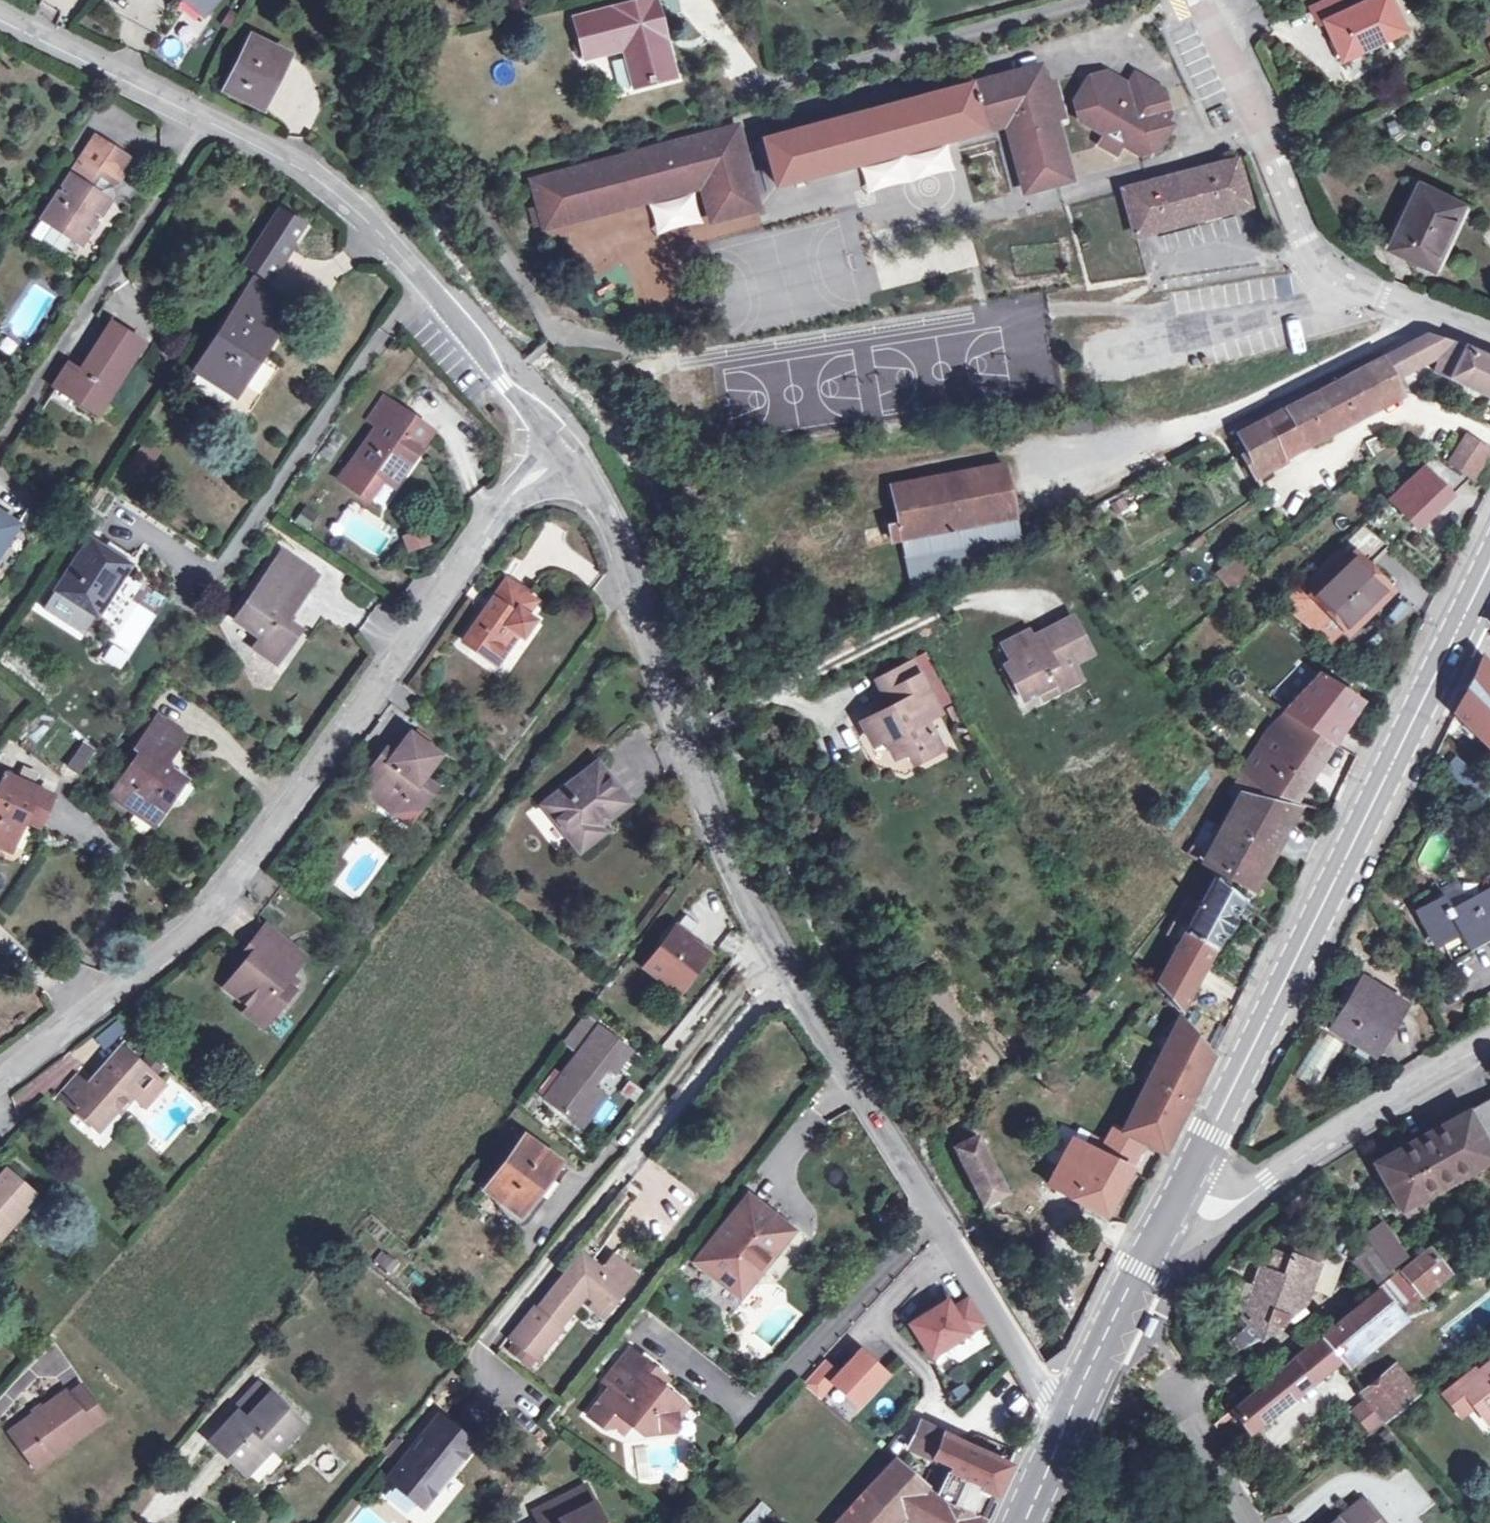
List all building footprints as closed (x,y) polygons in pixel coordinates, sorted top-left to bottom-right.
[(204,14),(215,0),(188,0),(204,14)] [(652,30),(643,0),(574,19),(585,59),(623,49),(634,88),(676,77),(662,27),(652,30)] [(643,0),(652,30),(662,27),(655,0),(645,0),(643,0)] [(1342,0),(1325,0),(1312,5),(1318,22),(1326,19),(1341,53),(1372,39),(1375,43),(1405,29),(1392,0),(1364,0),(1346,8),(1342,0)] [(1364,0),(1342,0),(1346,8),(1364,0)] [(255,82),(271,89),(286,58),(251,40),(226,88),(246,99),(255,82)] [(613,62),(621,93),(631,91),(623,59),(613,62)] [(1054,121),(1044,82),(1039,66),(764,139),(777,186),(1006,127),(1025,193),(1071,181),(1054,121)] [(1073,101),(1078,118),(1102,132),(1103,136),(1117,147),(1121,146),(1137,154),(1154,150),(1168,126),(1162,122),(1168,113),(1162,91),(1132,74),(1125,85),(1104,72),(1087,77),(1073,101)] [(1055,79),(1044,82),(1054,121),(1066,118),(1055,79)] [(262,107),(271,89),(255,82),(246,99),(262,107)] [(736,129),(710,136),(715,155),(741,148),(736,129)] [(715,155),(710,136),(533,184),(539,208),(529,211),(533,226),(544,224),(544,226),(701,185),(711,221),(757,209),(741,148),(715,155)] [(1103,136),(1098,143),(1112,154),(1117,147),(1103,136)] [(42,220),(80,245),(109,203),(98,196),(101,191),(116,186),(132,161),(95,137),(42,220)] [(1246,205),(1234,160),(1122,190),(1135,234),(1246,205)] [(1419,183),(1389,247),(1433,267),(1462,203),(1419,183)] [(244,265),(268,281),(304,228),(279,211),(244,265)] [(591,293),(594,302),(632,289),(623,264),(607,270),(612,285),(591,293)] [(252,283),(188,386),(223,408),(289,305),(252,283)] [(80,372),(69,366),(56,386),(81,402),(84,398),(99,407),(133,354),(139,357),(145,347),(110,325),(80,372)] [(1241,456),(1257,486),(1272,477),(1268,470),(1286,460),(1282,454),(1397,393),(1390,379),(1430,356),(1436,360),(1430,372),(1489,400),(1489,360),(1458,345),(1425,335),(1234,434),(1245,454),(1241,456)] [(375,429),(391,405),(382,398),(366,423),(375,429)] [(430,430),(391,405),(375,429),(340,481),(369,500),(382,479),(394,487),(430,430)] [(1245,454),(1234,434),(1225,439),(1235,459),(1241,456),(1245,454)] [(1415,527),(1468,478),(1471,480),(1489,451),(1464,436),(1446,464),(1434,456),(1390,498),(1401,509),(1398,512),(1415,527)] [(127,469),(141,478),(160,450),(144,441),(127,469)] [(902,540),(1013,519),(1003,466),(892,486),(899,524),(888,526),(891,542),(902,540)] [(1106,518),(1099,508),(1086,515),(1093,526),(1106,518)] [(17,526),(0,515),(0,553),(17,526)] [(1361,526),(1367,531),(1375,524),(1370,518),(1361,526)] [(1013,519),(902,540),(906,557),(1017,537),(1013,519)] [(1367,531),(1361,526),(1280,605),(1326,644),(1341,629),(1344,632),(1387,589),(1364,566),(1385,546),(1367,531)] [(402,538),(408,555),(426,549),(420,532),(402,538)] [(1206,541),(1202,536),(1190,545),(1195,551),(1206,541)] [(54,590),(97,618),(130,566),(87,538),(54,590)] [(1212,572),(1230,592),(1248,574),(1231,556),(1212,572)] [(236,622),(262,641),(256,651),(275,663),(297,632),(284,624),(314,580),(280,557),(236,622)] [(951,580),(943,561),(907,576),(914,594),(951,580)] [(465,642),(495,665),(517,635),(521,638),(532,621),(525,616),(534,602),(506,582),(465,642)] [(1073,615),(1058,622),(1077,658),(1093,651),(1073,615)] [(1077,658),(1058,622),(1039,631),(1042,637),(1033,642),(1027,631),(1003,644),(1012,662),(1005,665),(1022,700),(1037,693),(1052,685),(1056,694),(1081,682),(1071,662),(1077,658)] [(120,669),(127,655),(111,646),(103,659),(120,669)] [(1481,658),(1454,713),(1489,748),(1489,669),(1481,658)] [(885,695),(918,676),(911,662),(875,680),(883,696),(885,695)] [(936,710),(918,676),(885,695),(891,709),(863,723),(873,743),(884,738),(891,752),(902,746),(909,749),(915,761),(937,749),(920,718),(936,710)] [(1269,732),(1243,771),(1263,792),(1294,802),(1356,703),(1319,677),(1269,732)] [(1041,700),(1056,694),(1052,685),(1037,693),(1041,700)] [(138,746),(154,722),(144,715),(128,739),(138,746)] [(157,719),(154,722),(138,746),(136,749),(141,753),(112,798),(154,827),(184,779),(170,770),(169,759),(185,737),(157,719)] [(1489,792),(1489,785),(1456,754),(1463,745),(1446,728),(1431,760),(1481,803),(1489,792)] [(408,734),(393,755),(389,761),(383,757),(371,773),(377,777),(366,793),(393,813),(404,798),(418,807),(432,789),(420,781),(439,755),(408,734)] [(81,776),(97,750),(82,741),(66,767),(81,776)] [(389,761),(393,755),(387,751),(383,757),(389,761)] [(1263,792),(1243,771),(1241,769),(1230,790),(1240,796),(1241,796),(1259,800),(1263,792)] [(591,823),(596,829),(626,805),(600,771),(577,789),(573,783),(543,806),(569,840),(591,823)] [(0,784),(0,845),(11,851),(24,821),(39,827),(52,797),(4,776),(0,784)] [(1241,796),(1240,796),(1204,865),(1250,890),(1294,809),(1259,800),(1241,796)] [(591,823),(569,840),(578,852),(600,834),(596,829),(591,823)] [(1190,924),(1179,944),(1156,985),(1181,1012),(1242,901),(1215,878),(1201,905),(1186,896),(1175,916),(1190,924)] [(1418,914),(1434,945),(1440,942),(1448,958),(1468,947),(1489,935),(1489,891),(1449,913),(1442,901),(1418,914)] [(1165,936),(1179,944),(1190,924),(1175,916),(1165,936)] [(265,926),(240,957),(246,963),(240,970),(225,989),(247,1007),(253,1007),(268,1020),(293,989),(284,982),(304,958),(265,926)] [(710,942),(731,955),(737,944),(717,931),(710,942)] [(671,933),(644,968),(673,990),(700,955),(671,933)] [(687,936),(683,941),(700,955),(704,950),(687,936)] [(234,965),(240,970),(246,963),(240,957),(234,965)] [(1341,1041),(1344,1037),(1348,1039),(1345,1044),(1374,1063),(1389,1039),(1383,1035),(1400,1005),(1373,989),(1376,985),(1357,973),(1322,1030),(1341,1041)] [(253,1007),(247,1007),(241,1014),(261,1029),(268,1020),(253,1007)] [(1099,1154),(1073,1140),(1048,1186),(1105,1215),(1143,1143),(1163,1153),(1213,1052),(1181,1015),(1121,1130),(1114,1126),(1099,1154)] [(579,1102),(590,1089),(605,1069),(611,1073),(628,1052),(582,1016),(563,1041),(579,1054),(545,1099),(580,1127),(592,1112),(579,1102)] [(137,1101),(155,1079),(119,1048),(86,1086),(77,1078),(61,1096),(98,1129),(128,1094),(137,1101)] [(155,1079),(137,1101),(144,1107),(162,1085),(155,1079)] [(602,1098),(590,1089),(579,1102),(592,1112),(602,1098)] [(1402,1210),(1406,1217),(1421,1208),(1417,1201),(1467,1173),(1472,1182),(1489,1171),(1489,1102),(1374,1166),(1400,1211),(1402,1210)] [(952,1148),(981,1206),(992,1200),(1005,1193),(977,1136),(952,1148)] [(524,1138),(519,1144),(486,1188),(499,1198),(521,1213),(558,1163),(524,1138)] [(480,1184),(486,1188),(519,1144),(514,1140),(480,1184)] [(521,1213),(499,1198),(494,1204),(505,1219),(509,1223),(511,1226),(516,1227),(520,1228),(526,1225),(567,1170),(558,1163),(521,1213)] [(31,1193),(5,1170),(0,1176),(0,1229),(31,1193)] [(688,1271),(719,1296),(720,1294),(738,1271),(749,1280),(755,1284),(776,1256),(771,1252),(791,1227),(785,1222),(781,1227),(745,1199),(688,1271)] [(992,1200),(981,1206),(987,1218),(999,1212),(992,1200)] [(1366,1239),(1367,1241),(1387,1270),(1396,1263),(1403,1258),(1381,1227),(1366,1239)] [(1442,1240),(1428,1251),(1443,1270),(1457,1259),(1442,1240)] [(1387,1270),(1367,1241),(1351,1267),(1367,1288),(1389,1272),(1387,1270)] [(381,1251),(372,1264),(390,1277),(399,1263),(381,1251)] [(1443,1270),(1428,1251),(1402,1272),(1421,1297),(1447,1275),(1443,1270)] [(1246,1325),(1237,1336),(1245,1345),(1258,1339),(1261,1338),(1303,1303),(1317,1266),(1291,1257),(1281,1254),(1274,1275),(1257,1269),(1240,1317),(1246,1325)] [(584,1294),(593,1301),(605,1311),(634,1275),(612,1258),(601,1272),(591,1264),(571,1266),(536,1308),(535,1307),(509,1339),(534,1359),(560,1328),(558,1326),(584,1294)] [(731,1303),(749,1280),(738,1271),(720,1294),(719,1296),(730,1304),(731,1303)] [(1379,1292),(1231,1412),(1248,1434),(1340,1359),(1344,1363),(1359,1351),(1356,1346),(1376,1330),(1379,1334),(1397,1320),(1394,1316),(1396,1314),(1379,1292)] [(946,1301),(907,1323),(929,1357),(983,1323),(969,1298),(951,1309),(946,1301)] [(601,1316),(605,1311),(593,1301),(589,1307),(601,1316)] [(624,1376),(638,1359),(627,1351),(613,1367),(624,1376)] [(822,1362),(802,1384),(817,1399),(831,1383),(856,1406),(885,1375),(859,1351),(837,1376),(822,1362)] [(660,1366),(643,1353),(638,1359),(624,1376),(613,1367),(602,1381),(609,1386),(585,1415),(602,1428),(609,1428),(622,1412),(631,1423),(642,1435),(666,1433),(675,1421),(674,1411),(681,1403),(661,1387),(658,1391),(646,1382),(656,1371),(660,1366)] [(1423,1387),(1406,1364),(1402,1361),(1362,1394),(1371,1405),(1363,1412),(1376,1428),(1424,1388),(1423,1387)] [(1458,1390),(1472,1409),(1485,1425),(1489,1420),(1489,1364),(1458,1390)] [(656,1371),(646,1382),(658,1391),(661,1387),(668,1380),(656,1371)] [(247,1421),(269,1396),(257,1385),(234,1409),(239,1413),(247,1421)] [(12,1435),(25,1453),(36,1446),(49,1464),(105,1422),(83,1390),(70,1400),(67,1396),(12,1435)] [(1472,1409),(1458,1390),(1444,1401),(1458,1419),(1472,1409)] [(301,1424),(269,1396),(247,1421),(239,1413),(212,1442),(245,1471),(268,1446),(275,1452),(301,1424)] [(674,1411),(675,1421),(686,1408),(681,1403),(674,1411)] [(1254,1438),(1265,1452),(1304,1421),(1292,1407),(1254,1438)] [(622,1412),(609,1428),(619,1439),(631,1423),(622,1412)] [(389,1479),(422,1506),(472,1444),(439,1418),(389,1479)] [(995,1458),(921,1425),(910,1450),(948,1466),(934,1496),(892,1462),(835,1522),(895,1522),(904,1513),(919,1522),(982,1522),(1009,1464),(995,1458)] [(38,1471),(49,1464),(36,1446),(25,1453),(38,1471)] [(1000,1448),(995,1458),(1009,1464),(1014,1454),(1000,1448)] [(584,1487),(533,1512),(538,1522),(602,1522),(584,1487)] [(772,1513),(764,1501),(739,1521),(741,1522),(759,1522),(772,1513)] [(1336,1522),(1377,1522),(1361,1504),(1336,1522)]
